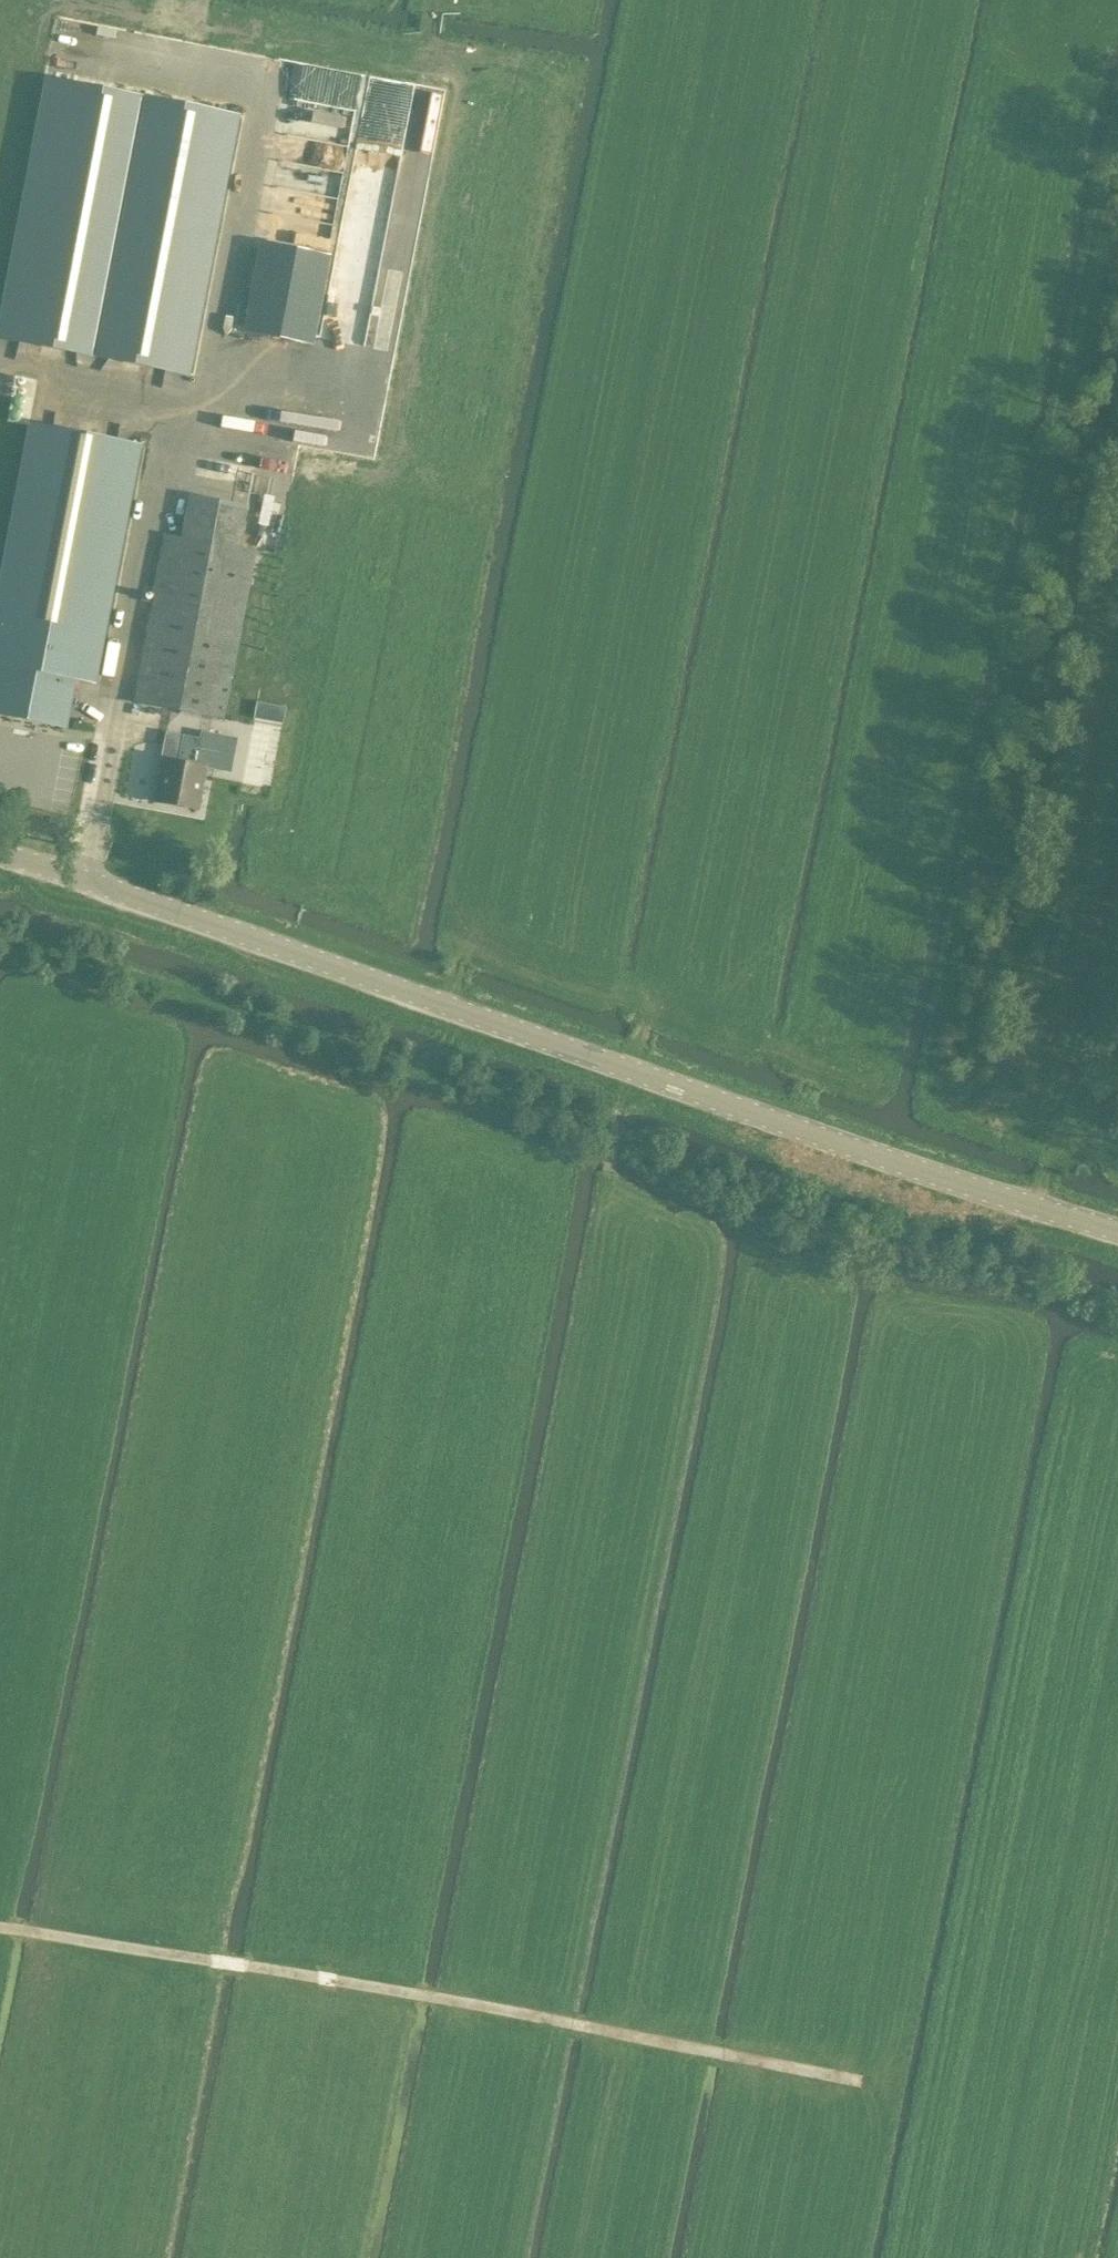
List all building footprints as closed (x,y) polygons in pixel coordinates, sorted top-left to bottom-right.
[(323,80),(354,88),(357,76),(326,69),(323,80)] [(0,325),(0,338),(187,374),(236,117),(47,81),(0,325)] [(327,257),(262,244),(245,332),(310,344),(327,257)] [(141,446),(28,424),(0,574),(0,715),(65,728),(74,681),(95,685),(141,446)] [(222,437),(220,449),(280,462),(282,450),(222,437)] [(162,760),(154,806),(195,814),(204,767),(224,771),(227,757),(232,758),(236,740),(207,735),(206,741),(200,740),(183,737),(178,763),(162,760)]
